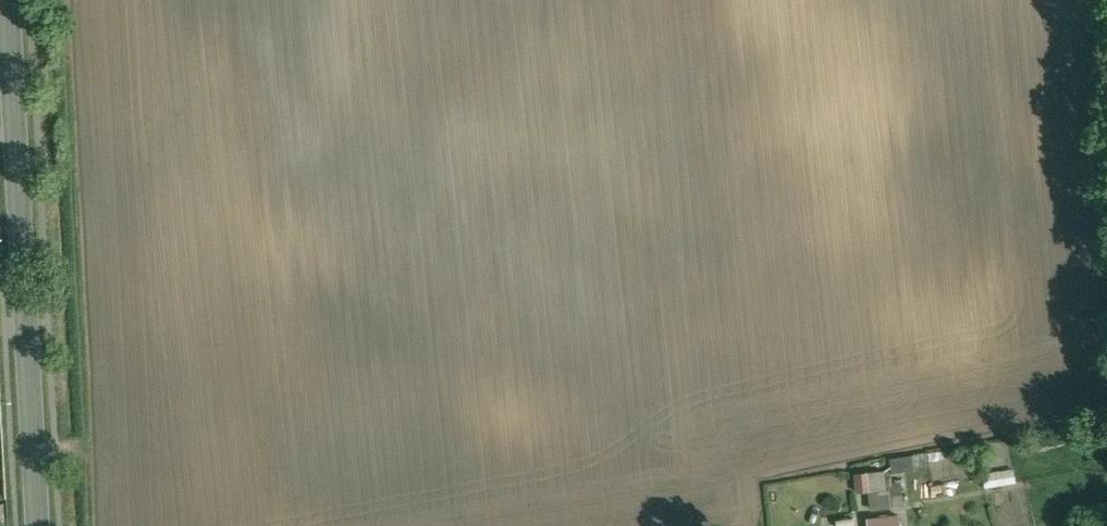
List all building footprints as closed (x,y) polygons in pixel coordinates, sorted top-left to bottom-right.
[(909,468),(909,456),(888,457),(889,469),(909,468)] [(886,470),(858,473),(860,492),(872,491),(888,489),(886,470)] [(888,489),(872,491),(874,509),(893,507),(891,489),(888,489)] [(900,515),(869,518),(870,525),(901,525),(900,515)]
